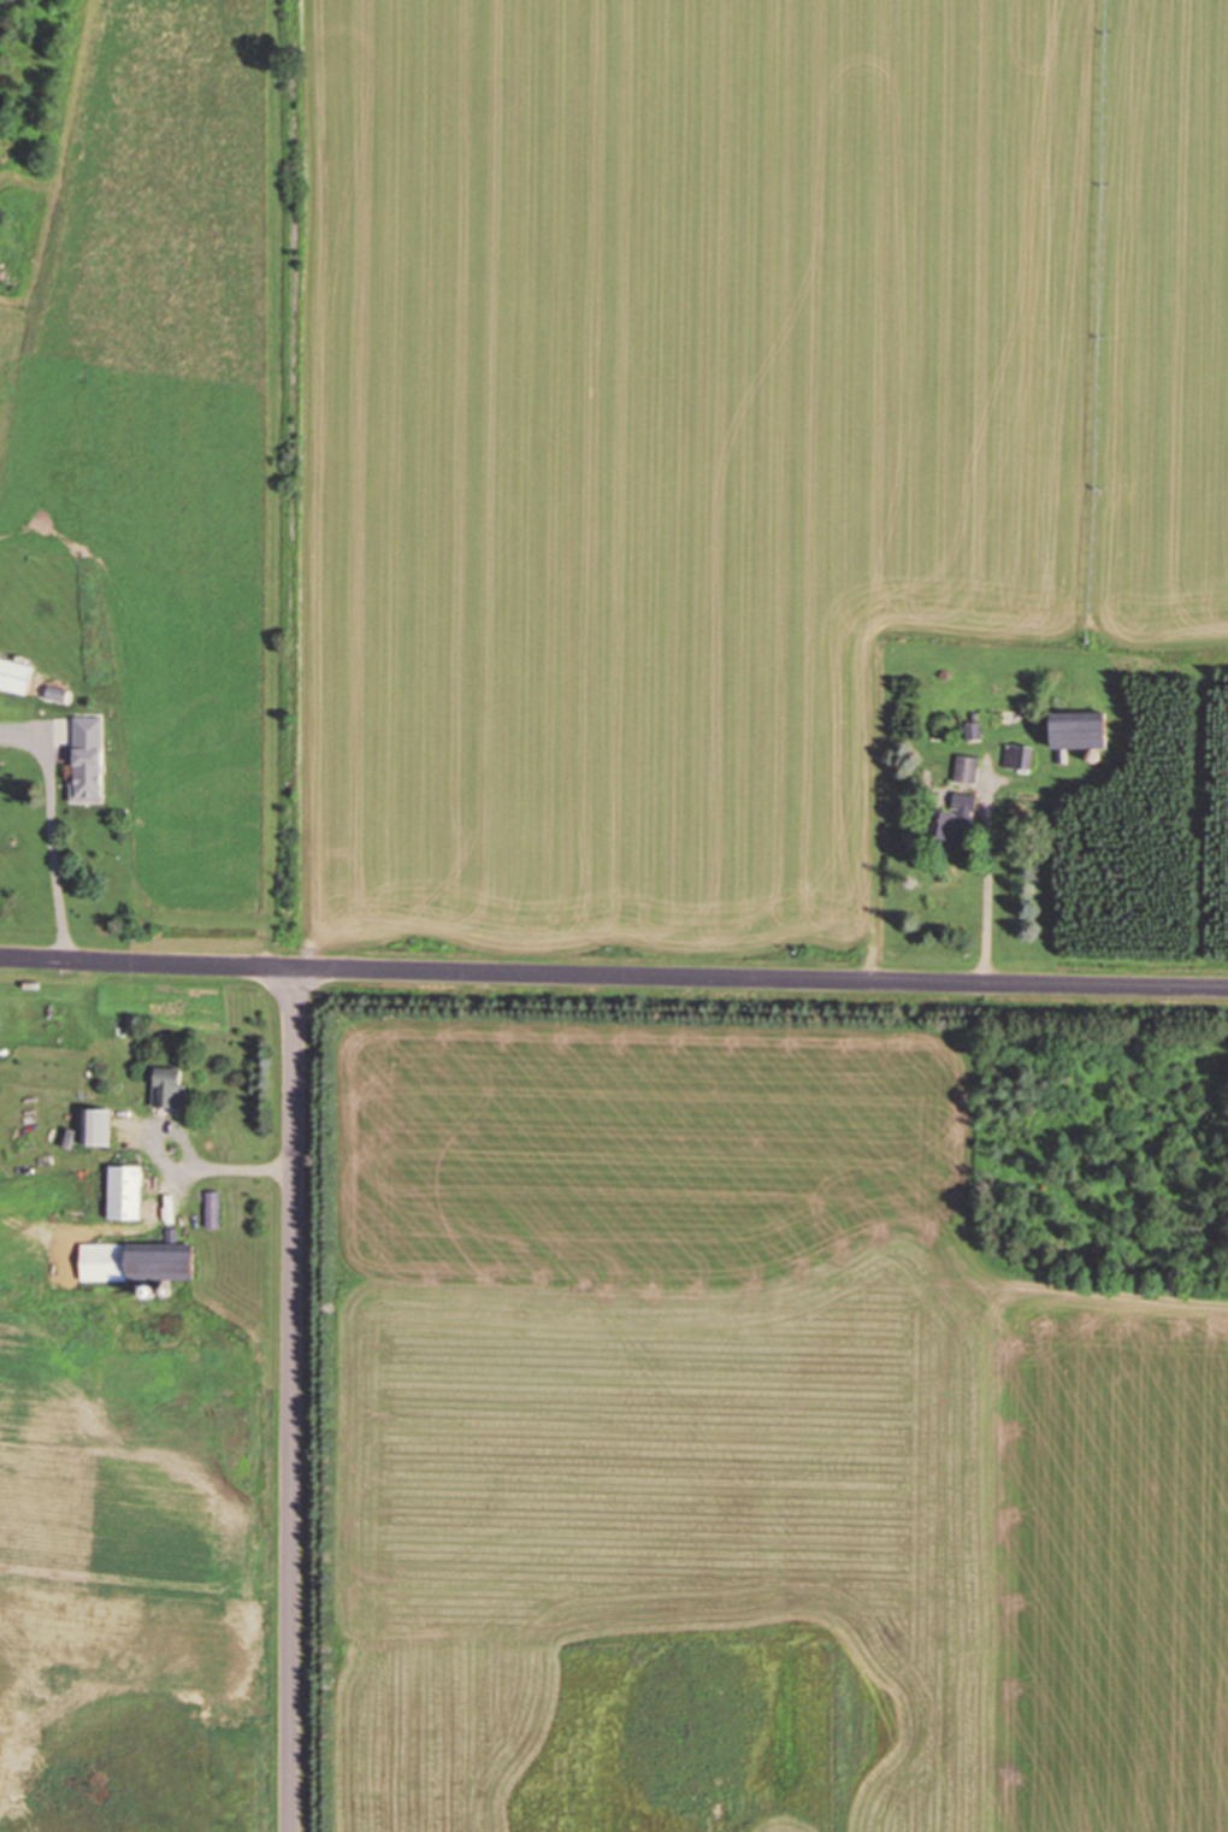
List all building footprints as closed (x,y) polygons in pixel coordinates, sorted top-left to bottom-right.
[(25,696),(33,666),(0,658),(0,689),(25,696)] [(69,700),(69,688),(46,688),(46,700),(69,700)] [(1041,750),(1104,750),(1104,714),(1041,714),(1041,750)] [(1005,770),(1030,770),(1030,747),(1005,747),(1005,770)] [(978,758),(956,756),(953,782),(976,784),(978,758)] [(102,757),(69,757),(69,802),(102,802),(102,757)] [(931,811),(927,835),(968,842),(975,796),(951,792),(948,814),(931,811)] [(149,1108),(183,1109),(185,1070),(151,1068),(149,1108)] [(105,1220),(138,1220),(138,1165),(105,1165),(105,1220)] [(218,1228),(218,1191),(205,1191),(205,1228),(218,1228)] [(78,1243),(78,1280),(192,1281),(192,1242),(180,1242),(180,1228),(165,1228),(164,1243),(78,1243)]
